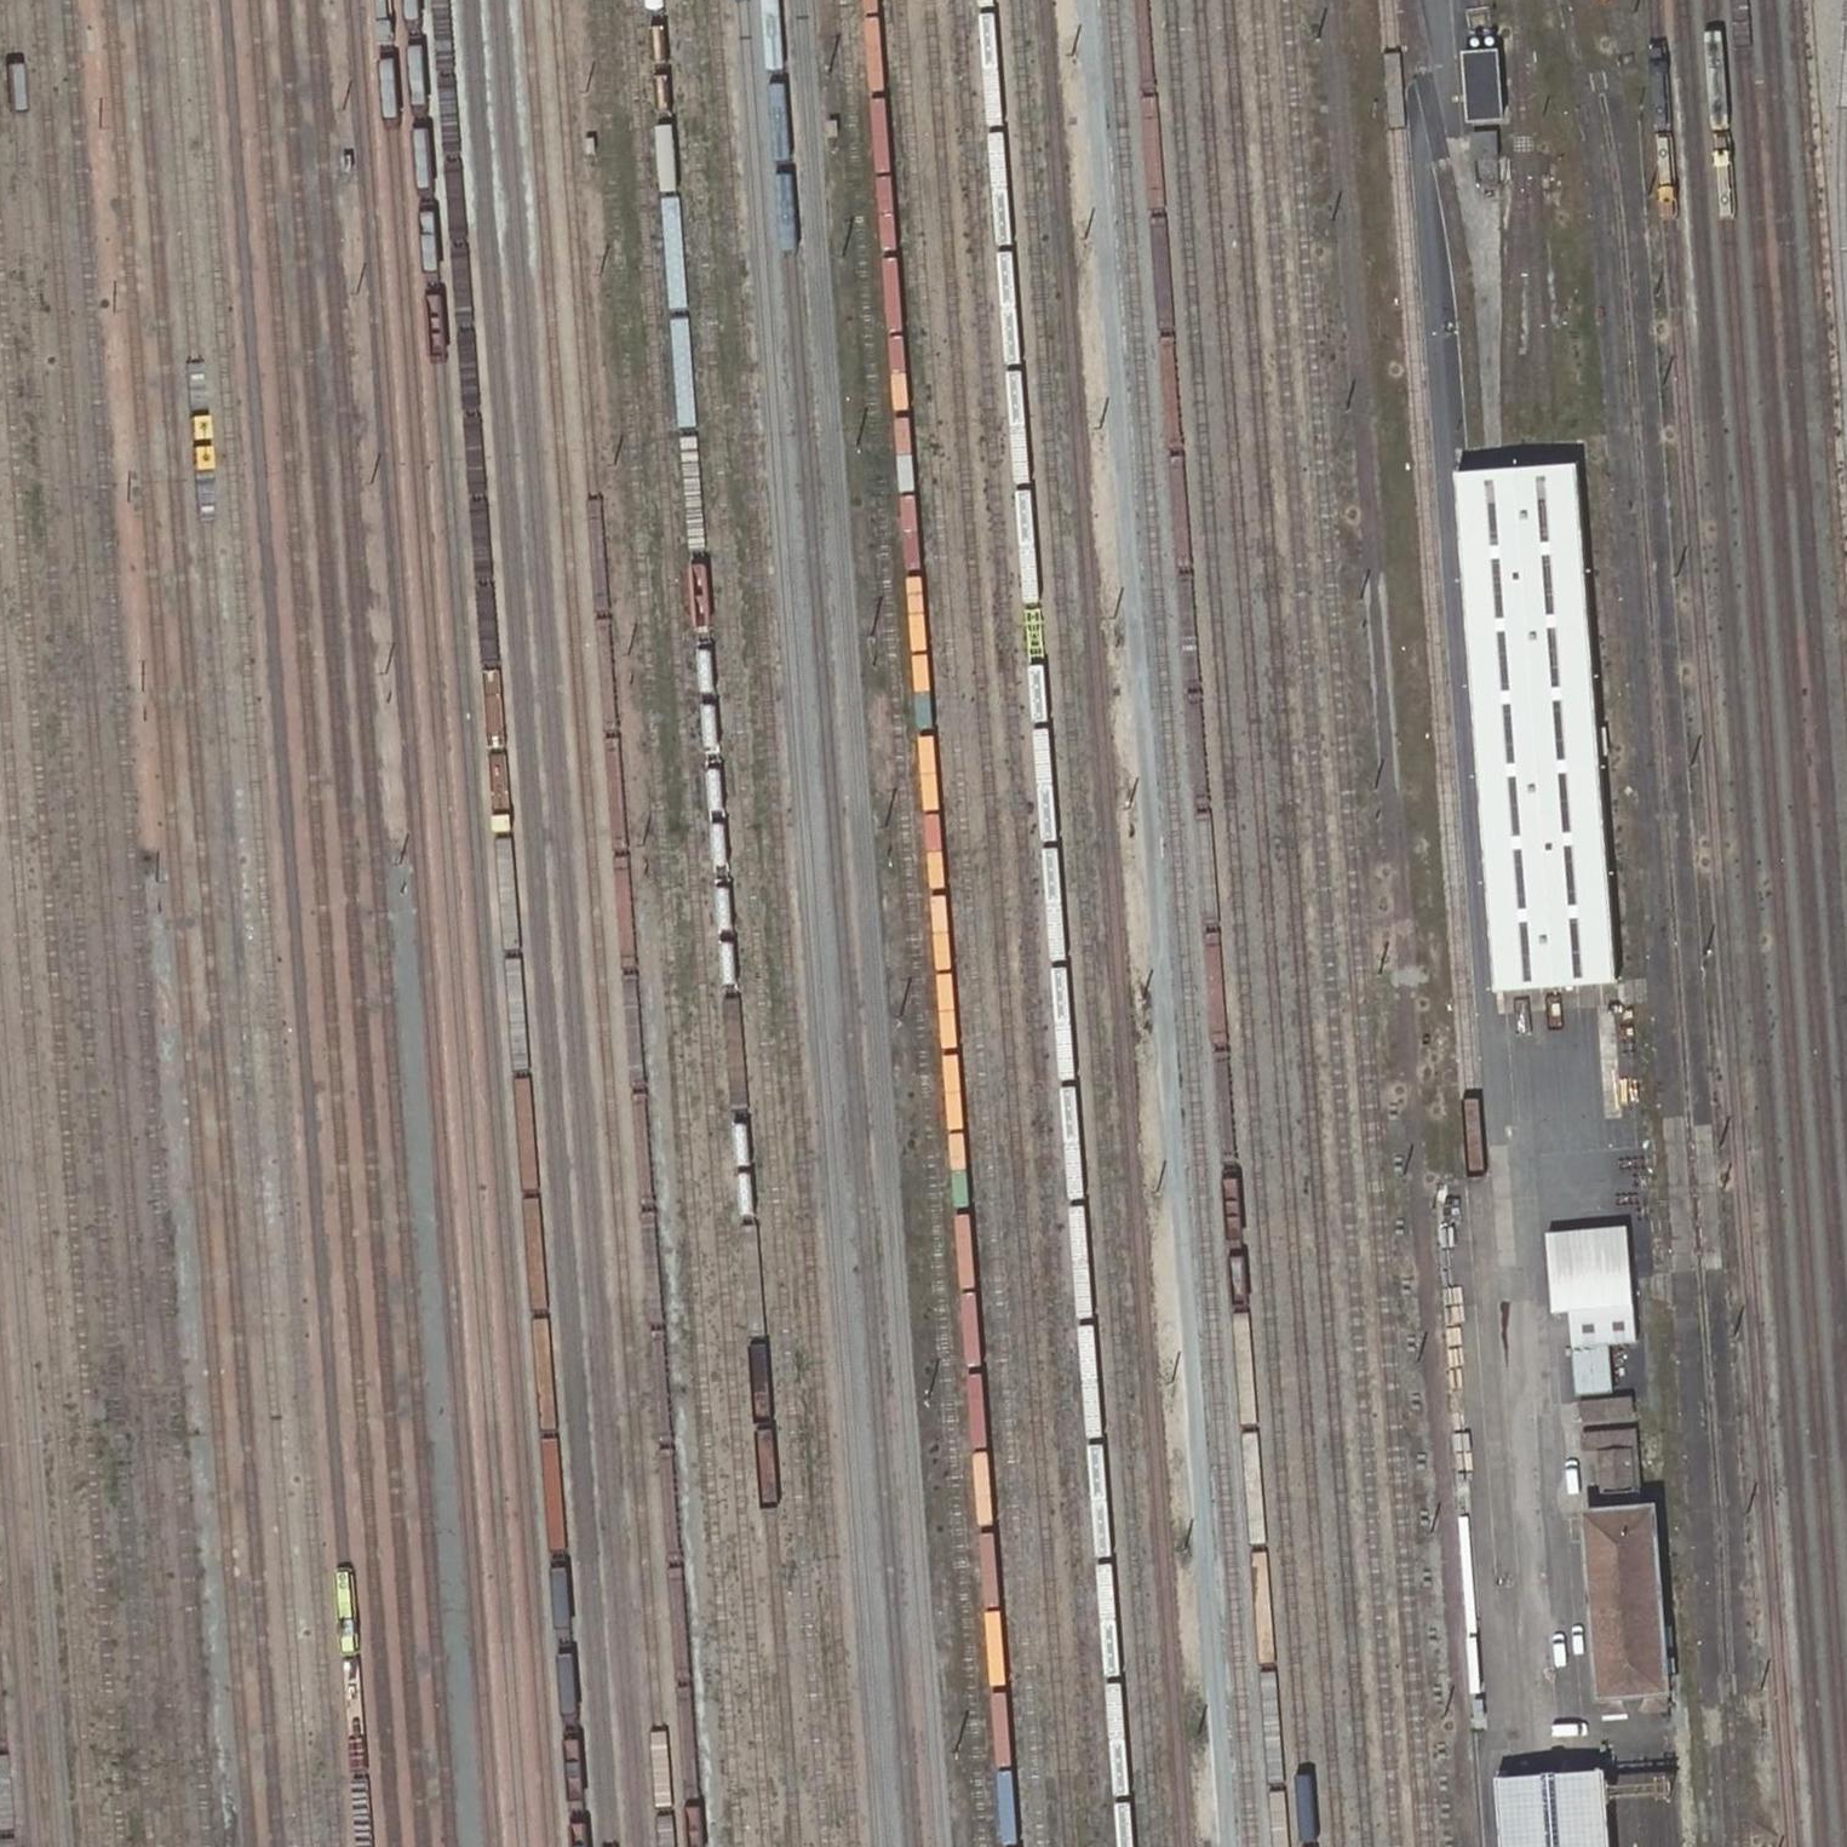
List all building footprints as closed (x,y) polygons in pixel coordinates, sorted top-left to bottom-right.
[(1498,50),(1461,53),(1467,124),(1504,121),(1498,50)] [(1471,134),(1474,159),(1498,158),(1496,133),(1471,134)] [(1477,472),(1456,474),(1495,991),(1517,990),(1616,982),(1577,464),(1549,466),(1510,469),(1477,472)] [(1547,1277),(1550,1309),(1570,1308),(1573,1346),(1609,1343),(1634,1342),(1628,1271),(1547,1277)] [(1609,1343),(1573,1346),(1577,1395),(1613,1392),(1609,1343)] [(1580,1402),(1582,1423),(1634,1419),(1632,1398),(1580,1402)] [(1583,1453),(1598,1452),(1633,1449),(1636,1491),(1642,1491),(1637,1429),(1581,1433),(1583,1453)] [(1633,1449),(1598,1452),(1602,1494),(1636,1491),(1633,1449)] [(1659,1506),(1583,1512),(1598,1704),(1603,1704),(1627,1702),(1644,1701),(1670,1699),(1674,1699),(1659,1506)] [(1671,1713),(1670,1699),(1644,1701),(1645,1715),(1671,1713)] [(1628,1719),(1627,1702),(1603,1704),(1604,1721),(1628,1719)] [(1499,1780),(1504,1846),(1611,1846),(1605,1772),(1572,1775),(1520,1779),(1499,1780)]
